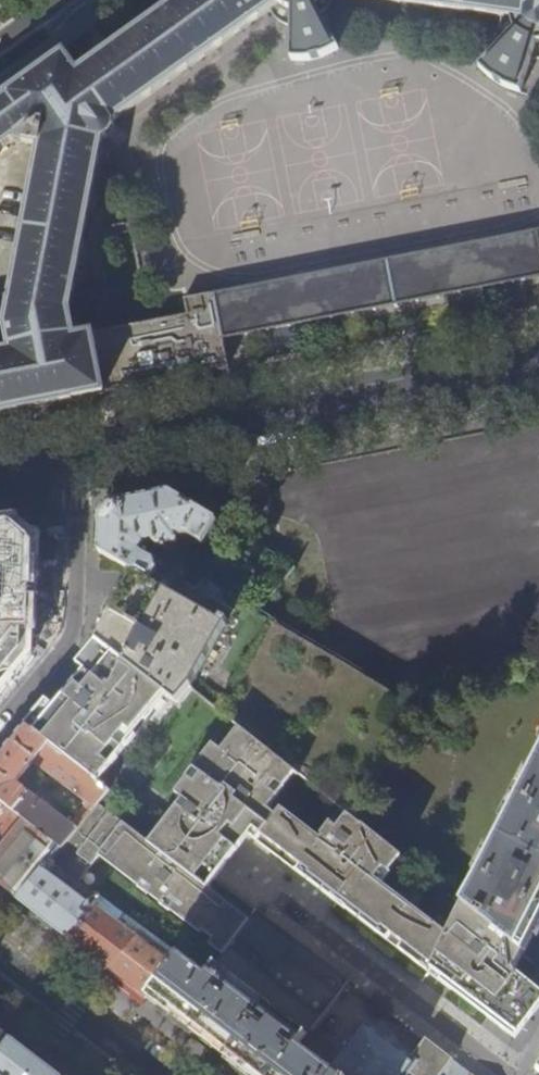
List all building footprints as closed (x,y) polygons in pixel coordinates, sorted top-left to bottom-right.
[(78,75),(63,55),(11,92),(3,97),(6,101),(0,105),(0,151),(12,142),(39,148),(10,303),(0,305),(0,416),(24,411),(74,401),(74,400),(95,396),(105,394),(105,392),(175,378),(229,368),(224,341),(270,332),(367,313),(461,295),(538,280),(538,229),(185,297),(189,313),(77,335),(71,308),(102,140),(113,124),(270,12),(274,16),(280,20),(285,22),(292,24),(298,64),(315,61),(325,58),(335,52),(340,49),(319,16),(326,7),(329,0),(182,0),(118,46),(78,75)] [(503,21),(503,25),(504,31),(508,41),(478,68),(484,75),(492,82),(502,88),(515,94),(531,57),(536,58),(538,58),(538,0),(353,0),(503,21)] [(100,551),(136,572),(173,595),(180,582),(159,569),(155,560),(143,552),(146,543),(155,541),(155,544),(159,546),(177,543),(179,540),(178,536),(188,534),(204,543),(216,524),(167,494),(147,497),(112,504),(101,516),(101,532),(100,551)] [(19,669),(31,653),(34,569),(35,541),(14,523),(6,525),(0,526),(0,691),(19,669)] [(173,595),(136,572),(135,573),(125,591),(121,598),(97,641),(166,692),(182,703),(194,688),(242,727),(296,772),(347,813),(351,817),(418,707),(256,612),(240,603),(236,612),(182,580),(180,582),(173,595)] [(25,727),(99,782),(128,745),(126,742),(166,692),(97,641),(88,651),(79,668),(84,671),(73,684),(75,686),(70,691),(66,697),(64,696),(53,709),(61,716),(50,729),(32,719),(25,727)] [(25,727),(6,749),(0,757),(0,799),(63,848),(79,829),(18,783),(35,761),(95,809),(110,791),(99,782),(25,727)] [(215,941),(227,951),(252,918),(243,911),(218,892),(209,885),(228,861),(248,836),(255,827),(262,832),(260,834),(270,842),(310,872),(305,879),(313,886),(337,904),(356,918),(375,932),(379,927),(401,943),(396,949),(413,962),(466,1003),(506,1034),(520,1031),(538,993),(513,971),(518,962),(522,954),(461,905),(450,928),(438,919),(433,925),(373,879),(380,869),(385,873),(399,855),(351,817),(347,813),(337,827),(331,822),(323,833),(324,836),(323,838),(282,807),(277,813),(268,807),(278,795),(271,789),(277,781),(284,787),(296,772),(242,727),(223,751),(215,744),(190,778),(192,779),(179,795),(187,800),(172,820),(171,818),(151,843),(112,814),(80,856),(93,865),(100,855),(141,886),(145,881),(153,887),(148,894),(149,895),(151,893),(162,902),(161,903),(162,905),(168,898),(176,904),(172,909),(203,932),(207,927),(219,936),(215,941)] [(461,905),(522,954),(538,921),(538,757),(461,905)] [(63,848),(0,799),(0,884),(19,899),(51,862),(63,848)] [(99,898),(51,862),(19,899),(20,900),(40,915),(57,929),(68,937),(99,898)] [(111,970),(142,930),(99,898),(68,937),(94,957),(111,970)] [(40,915),(20,900),(15,907),(52,935),(57,929),(40,915)] [(258,910),(252,918),(227,951),(207,978),(178,956),(148,999),(166,1012),(205,1042),(243,1071),(247,1074),(340,1074),(300,1045),(312,1030),(350,981),(315,954),(282,929),(258,910)] [(178,956),(142,930),(111,970),(129,984),(148,999),(178,956)] [(312,1030),(300,1045),(340,1074),(407,1074),(409,1071),(414,1074),(442,1074),(454,1060),(427,1039),(411,1058),(369,1025),(363,1020),(339,1050),(312,1030)] [(13,1040),(0,1030),(0,1057),(13,1040)] [(13,1040),(0,1057),(0,1074),(59,1074),(39,1060),(13,1040)] [(454,1060),(442,1074),(474,1074),(465,1068),(454,1060)]
